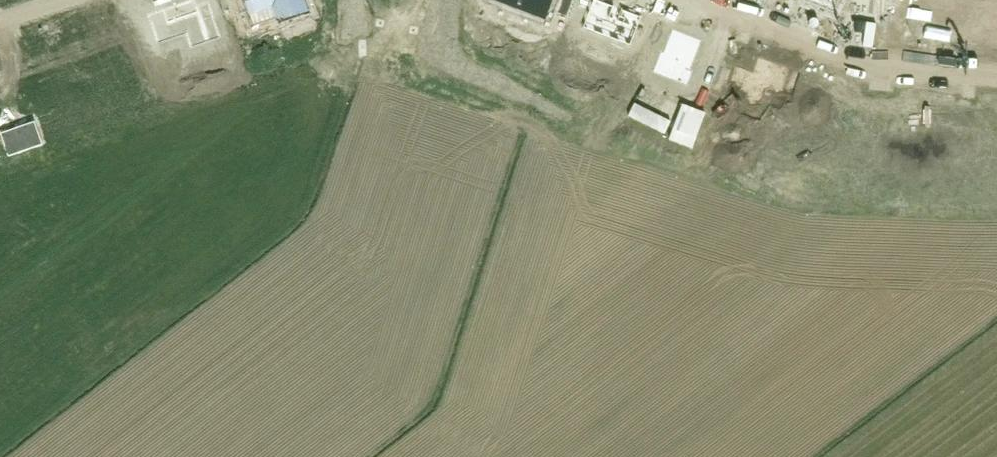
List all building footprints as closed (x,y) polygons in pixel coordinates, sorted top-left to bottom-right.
[(147,14),(158,45),(186,35),(191,48),(222,38),(209,1),(197,5),(195,0),(190,0),(147,14)] [(254,27),(277,19),(278,23),(309,12),(305,0),(245,0),(254,27)] [(542,16),(545,7),(564,15),(569,0),(499,0),(542,16)] [(583,29),(596,34),(590,50),(612,59),(619,42),(631,47),(643,17),(624,10),(625,7),(614,3),(613,6),(597,0),(594,0),(583,29)] [(834,11),(839,0),(807,0),(807,1),(834,11)] [(889,25),(937,26),(938,0),(890,0),(889,25)] [(968,36),(996,36),(996,0),(968,0),(968,36)] [(661,51),(653,72),(688,86),(693,71),(691,70),(702,40),(672,29),(664,52),(661,51)] [(739,71),(729,98),(745,104),(743,109),(776,122),(794,75),(761,62),(756,77),(739,71)] [(719,123),(724,110),(714,107),(709,120),(719,123)] [(37,117),(3,128),(10,151),(44,139),(37,117)]
